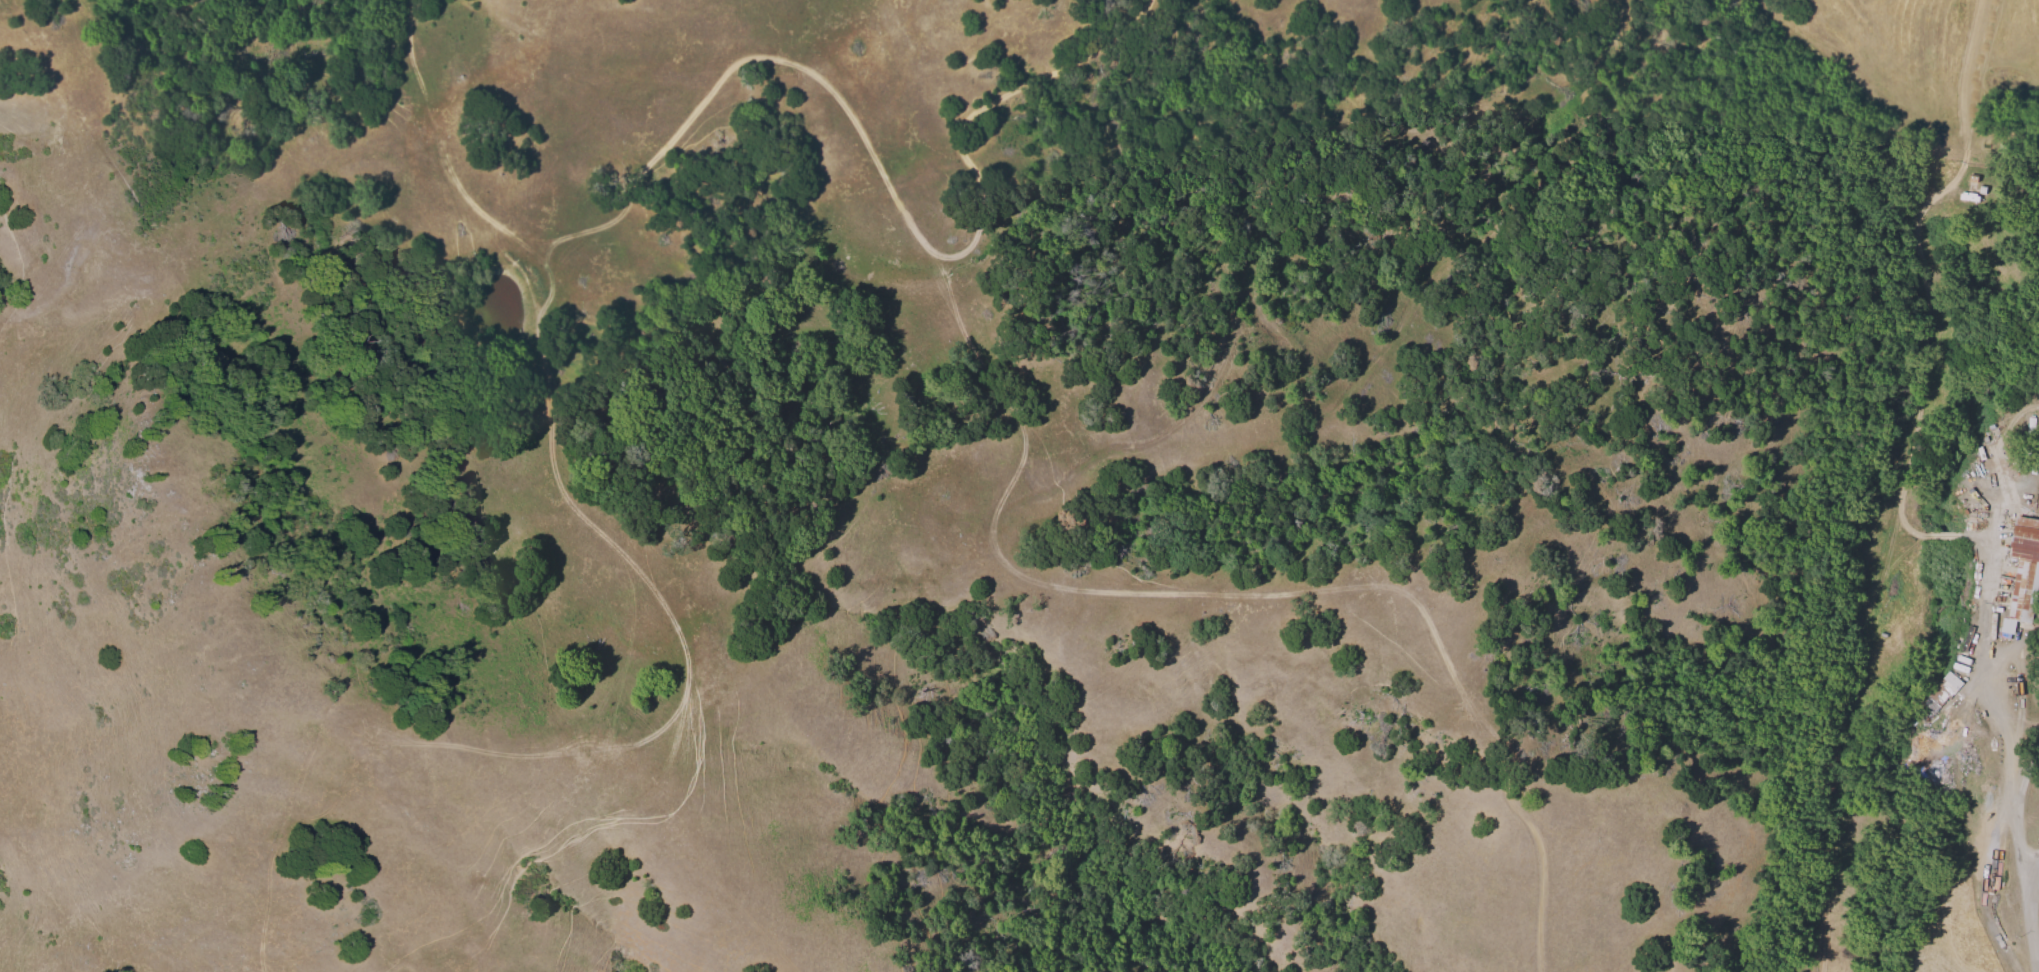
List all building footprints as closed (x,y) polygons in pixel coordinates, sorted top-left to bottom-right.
[(1980,446),(1984,458),(1979,460),(1975,448),(1980,446)] [(2014,516),(2038,520),(2038,561),(2029,621),(2014,619),(2012,634),(2008,633),(2008,638),(1996,636),(1997,626),(2000,626),(2001,617),(2007,618),(2016,561),(2015,561),(2015,559),(2016,560),(2017,557),(2008,556),(2014,516)] [(1927,695),(1948,671),(1962,683),(1949,698),(1947,696),(1934,713),(1923,703),(1927,695)]
